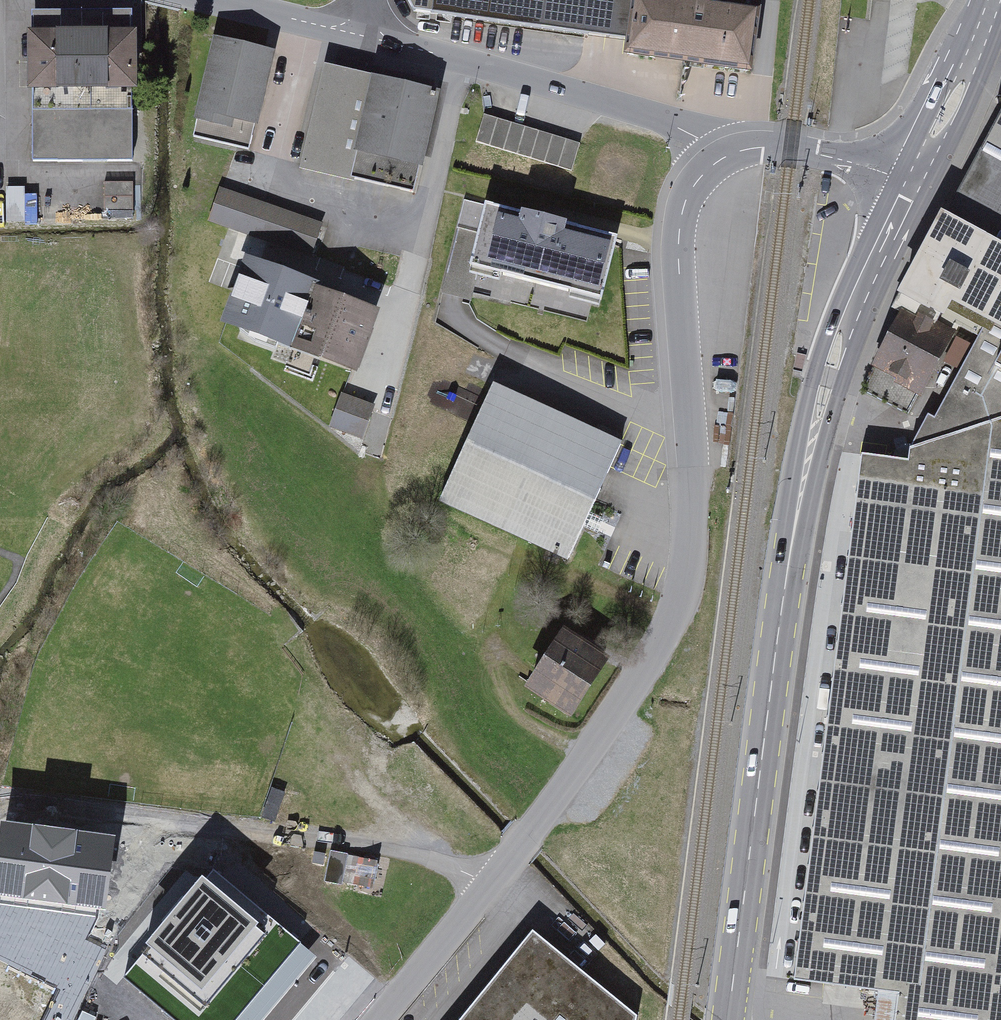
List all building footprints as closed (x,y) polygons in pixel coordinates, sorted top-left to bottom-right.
[(420,20),(639,48),(645,0),(408,0),(420,20)] [(639,48),(637,63),(762,79),(770,16),(760,14),(646,0),(645,0),(639,48)] [(760,14),(762,0),(646,0),(760,14)] [(143,15),(35,19),(40,174),(148,171),(143,15)] [(277,56),(220,43),(197,146),(254,158),(277,56)] [(443,101),(333,71),(304,175),(354,189),(362,161),(421,178),(443,101)] [(899,289),(943,312),(952,296),(1000,323),(1000,104),(899,289)] [(574,167),(582,139),(485,111),(477,140),(574,167)] [(106,181),(106,211),(136,211),(136,180),(106,181)] [(322,223),(219,185),(206,220),(309,257),(322,223)] [(25,222),(26,187),(9,186),(8,221),(25,222)] [(630,248),(468,206),(444,295),(607,337),(630,248)] [(321,278),(245,251),(220,319),(357,368),(380,305),(320,283),(321,278)] [(943,312),(899,289),(891,304),(900,309),(870,365),(922,393),(958,328),(940,318),(943,312)] [(910,444),(1000,414),(1000,364),(995,360),(1000,350),(1000,323),(952,296),(943,312),(940,318),(958,328),(960,324),(979,334),(936,416),(928,411),(910,444)] [(629,446),(497,388),(442,511),(575,569),(629,446)] [(375,404),(341,392),(329,426),(363,438),(375,404)] [(910,444),(910,456),(861,450),(794,975),(878,984),(874,1019),(1000,1019),(1000,414),(910,444)] [(579,699),(613,622),(509,575),(474,652),(579,699)] [(6,827),(0,871),(0,892),(100,905),(109,841),(6,827)] [(213,871),(124,977),(175,1019),(236,1019),(300,943),(213,871)] [(537,936),(467,1019),(642,1019),(537,936)] [(0,988),(0,1019),(40,1019),(44,1010),(0,988)]
